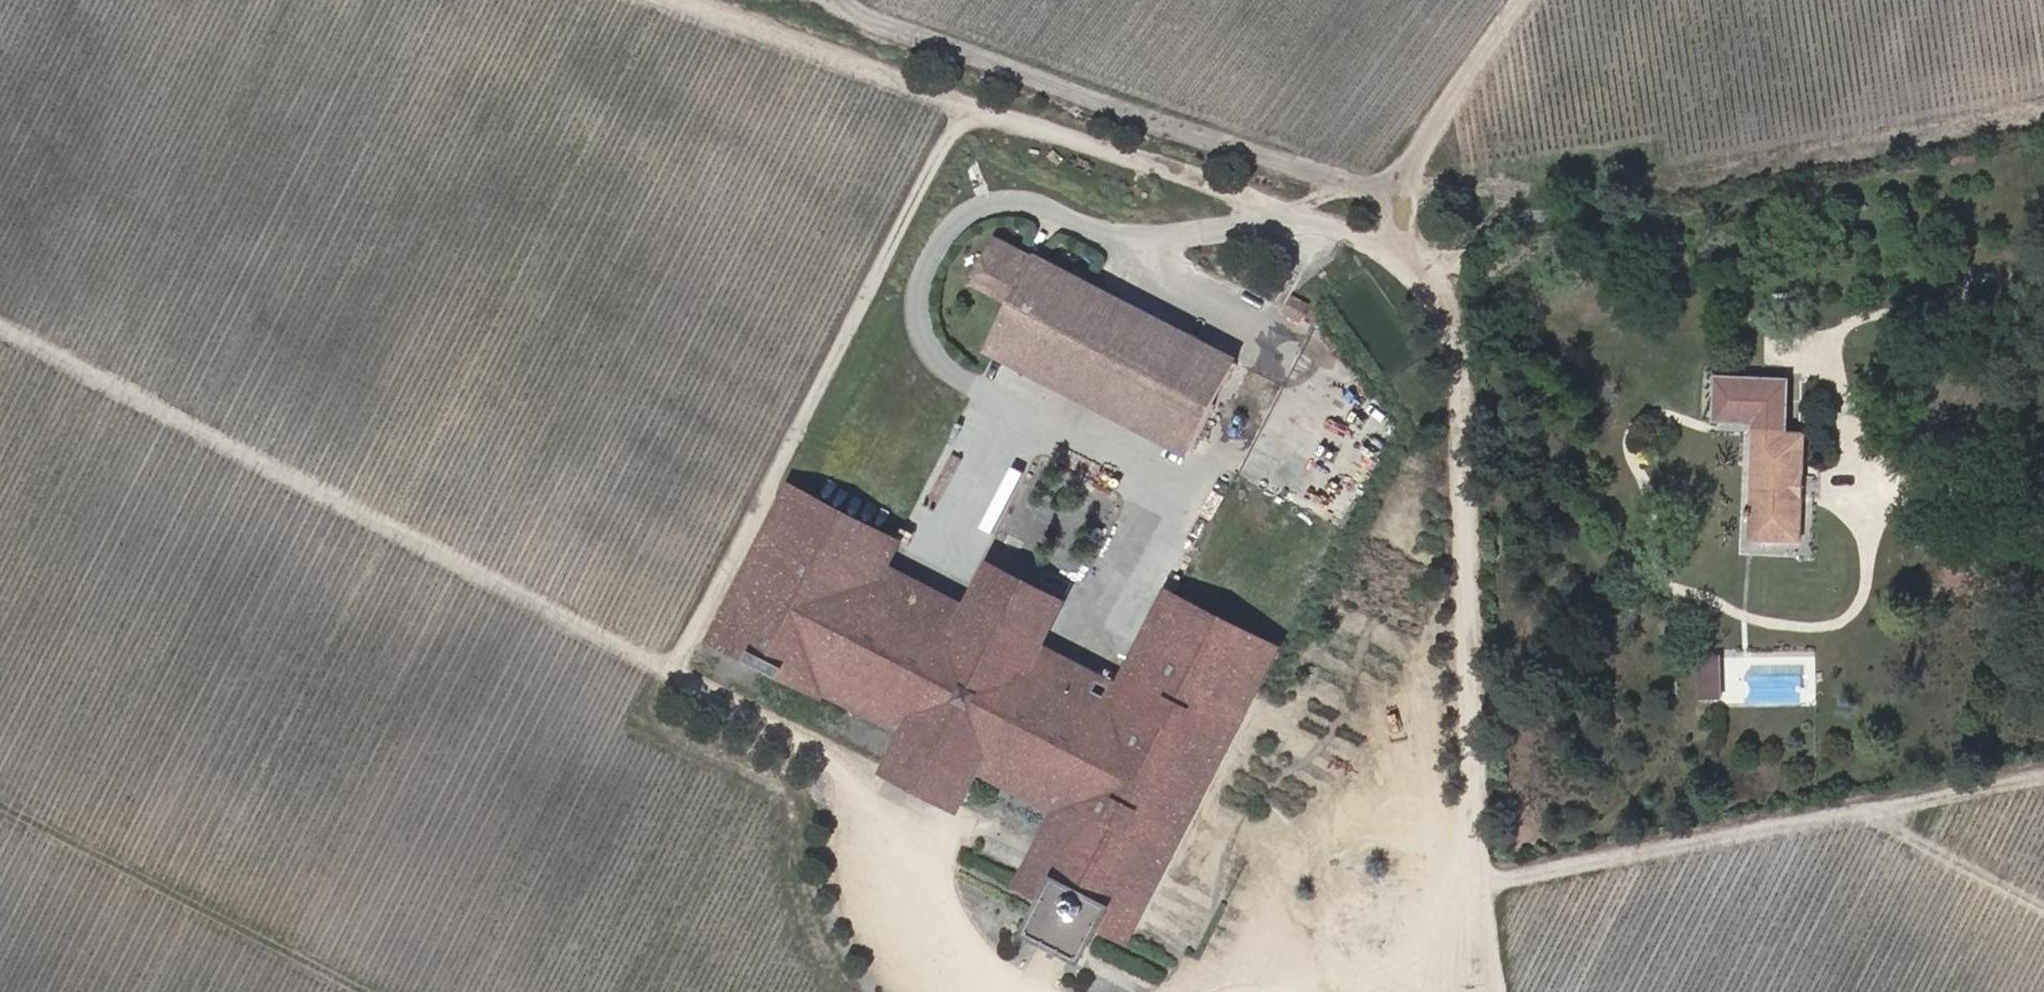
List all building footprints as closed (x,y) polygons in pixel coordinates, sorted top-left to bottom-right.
[(1290,385),(997,242),(981,276),(1026,299),(998,355),(1246,476),(1290,385)] [(1756,528),(1797,531),(1798,513),(1814,514),(1818,418),(1795,416),(1799,364),(1726,359),(1723,395),(1763,399),(1756,528)] [(1813,532),(1814,514),(1798,513),(1797,531),(1813,532)] [(994,767),(1003,772),(1083,810),(1043,893),(1075,908),(1059,940),(1096,957),(1111,926),(1143,941),(1284,649),(1184,601),(1137,699),(1072,667),(763,519),(709,630),(903,723),(864,805),(954,848),(994,767)] [(1712,641),(1713,680),(1731,680),(1730,641),(1712,641)]
